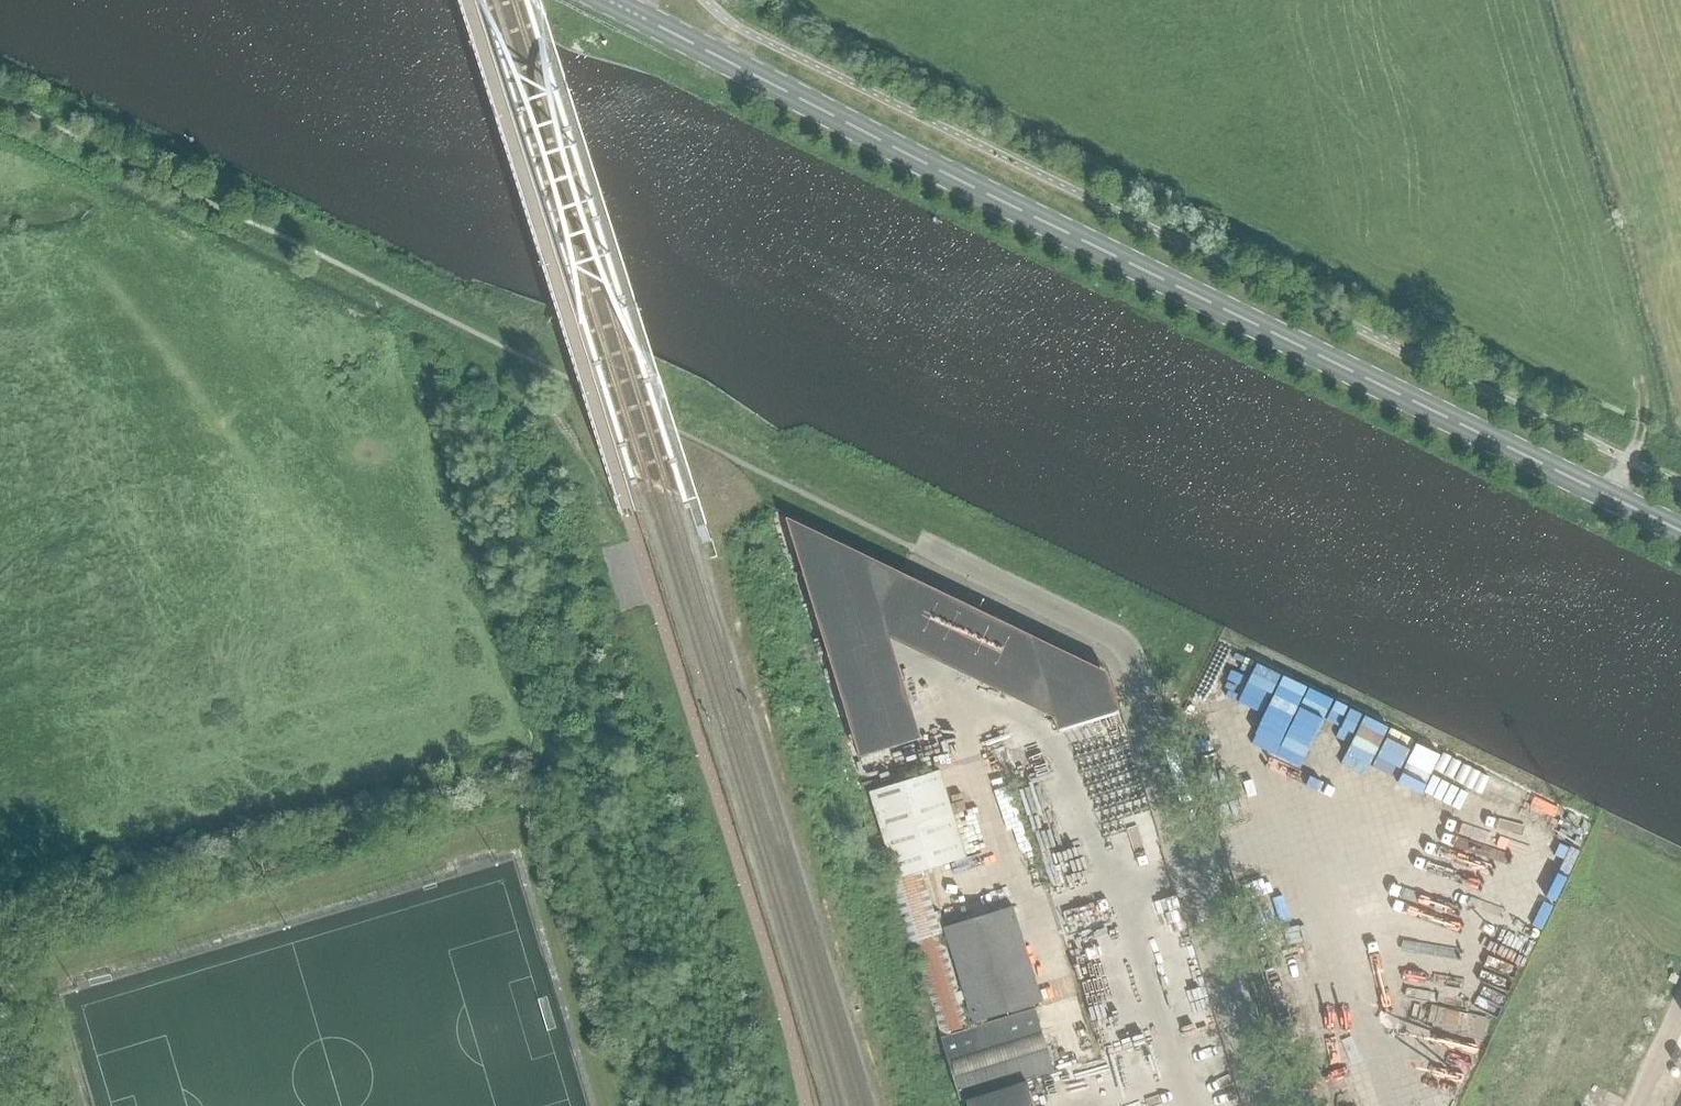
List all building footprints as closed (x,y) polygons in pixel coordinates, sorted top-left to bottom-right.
[(786,506),(859,746),(922,726),(892,627),(1054,707),(1059,722),(1121,702),(1107,660),(786,506)] [(1395,789),(1415,731),(1342,705),(1346,693),(1210,643),(1197,677),(1228,688),(1237,662),(1258,669),(1247,700),(1276,711),(1270,725),(1309,740),(1305,751),(1320,756),(1318,764),(1350,776),(1358,755),(1368,759),(1361,776),(1395,789)] [(1403,790),(1432,801),(1452,753),(1422,741),(1403,790)] [(938,1034),(969,1024),(935,912),(931,913),(925,893),(931,891),(924,868),(963,856),(936,769),(864,791),(891,880),(887,881),(906,944),(911,943),(938,1034)] [(970,1022),(1037,1001),(1009,905),(941,926),(970,1022)] [(958,1099),(1050,1070),(1052,1070),(1033,1006),(938,1035),(958,1099)] [(969,1105),(1038,1105),(1029,1077),(966,1097),(969,1105)]
